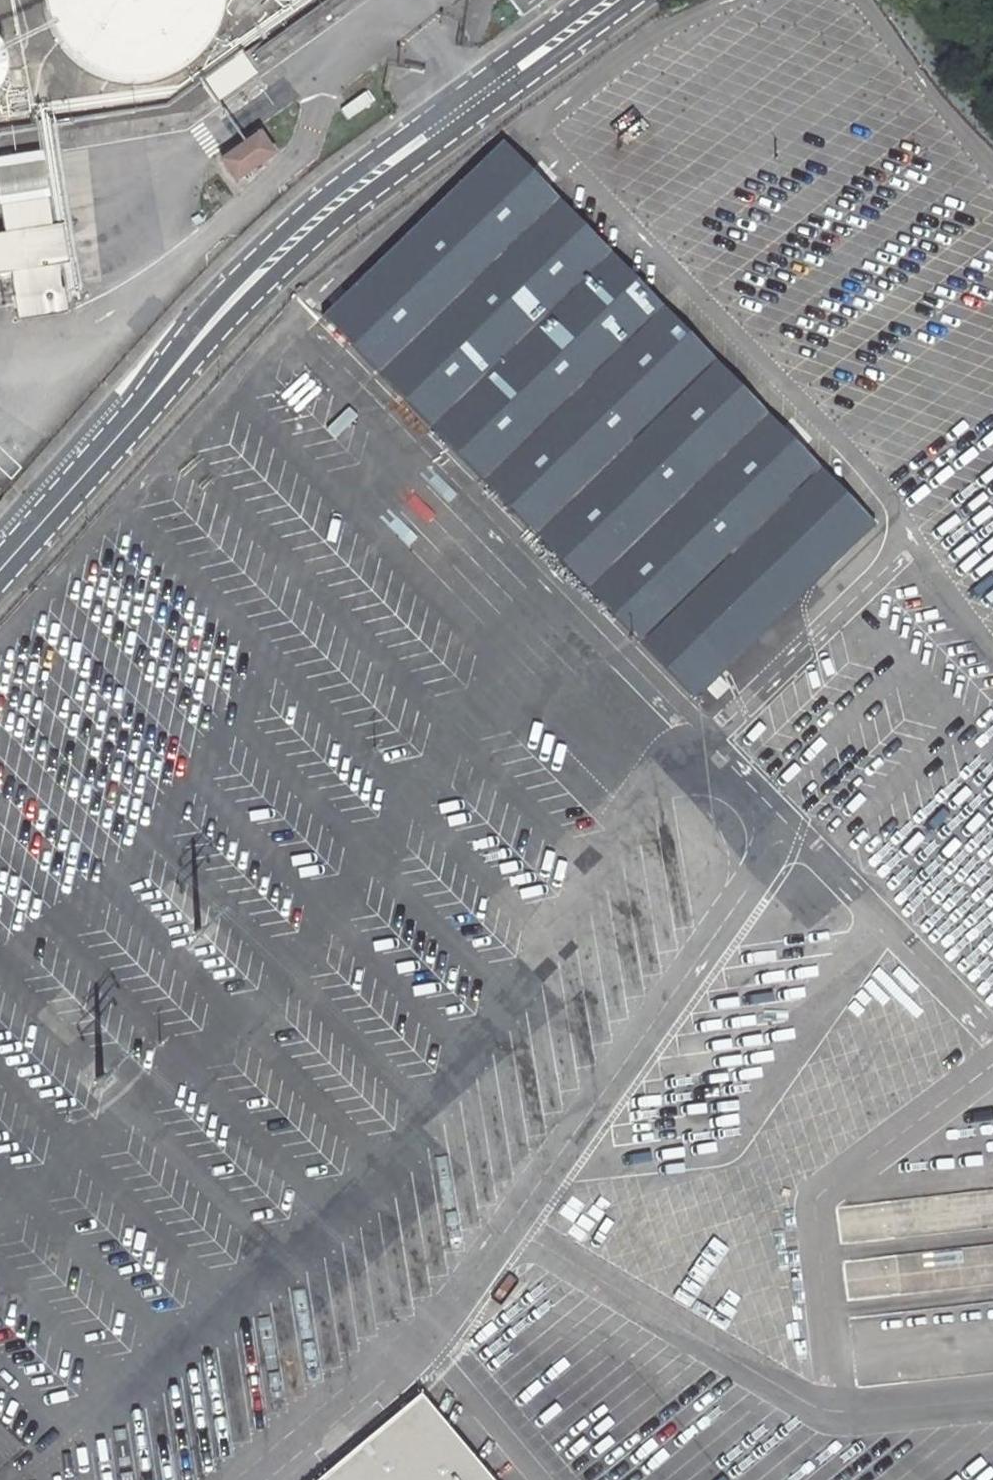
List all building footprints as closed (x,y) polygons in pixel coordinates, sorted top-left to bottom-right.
[(44,8),(46,18),(49,27),(53,36),(58,45),(71,60),(78,67),(87,73),(96,77),(115,84),(125,85),(135,85),(145,85),(155,83),(163,80),(179,73),(193,62),(200,56),(205,49),(210,42),(214,34),(220,18),(223,0),(43,0),(44,8)] [(3,86),(6,79),(8,72),(9,66),(8,59),(7,52),(4,45),(0,40),(0,91),(3,86)] [(250,41),(206,71),(218,88),(262,59),(250,41)] [(256,133),(220,160),(233,177),(269,151),(256,133)] [(695,697),(874,524),(502,144),(322,315),(695,697)] [(0,156),(0,255),(7,302),(74,291),(51,148),(0,156)] [(846,1297),(887,1294),(885,1258),(844,1261),(846,1297)] [(421,1394),(318,1479),(493,1479),(421,1394)]
